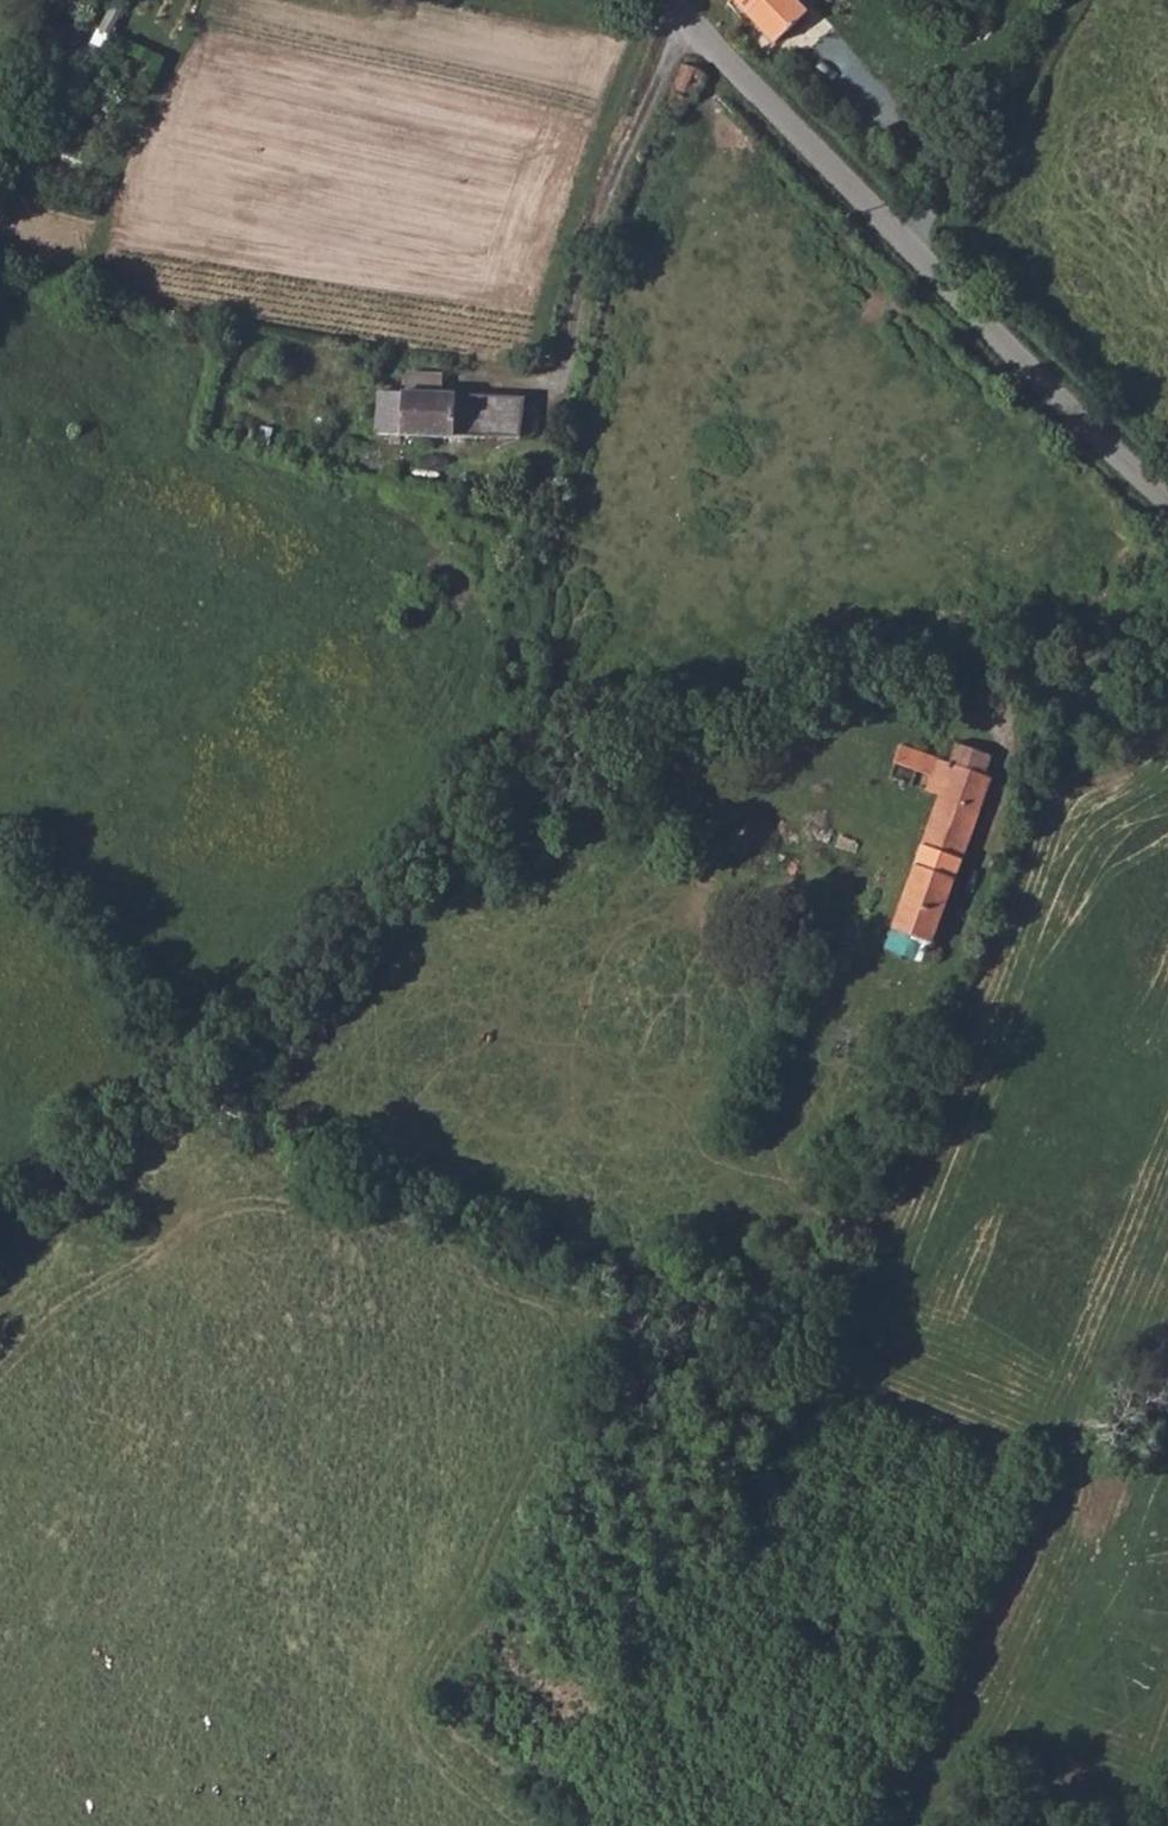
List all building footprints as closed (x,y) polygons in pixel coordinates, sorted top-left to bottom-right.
[(775,16),(794,0),(760,0),(775,16)] [(674,104),(675,109),(683,109),(684,106),(688,102),(693,102),(705,75),(680,65),(669,94),(676,97),(674,104)] [(525,391),(383,390),(383,431),(525,432),(525,391)] [(933,795),(882,950),(919,965),(921,960),(930,961),(936,956),(933,947),(925,945),(987,781),(983,778),(988,758),(952,747),(947,761),(897,749),(893,764),(926,776),(921,792),(933,795)]
